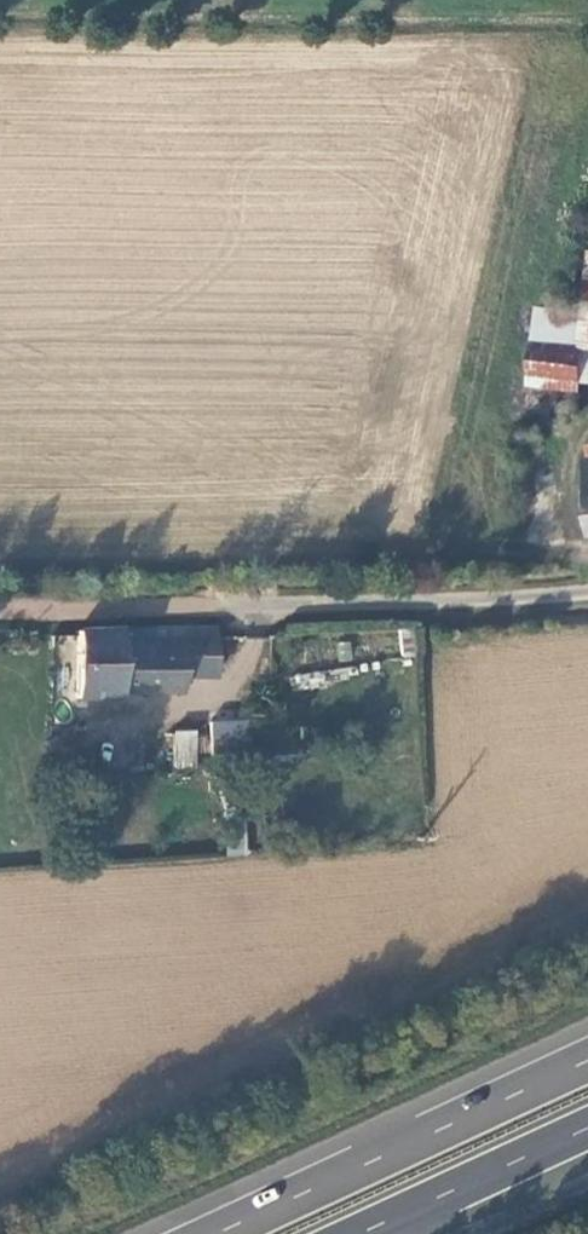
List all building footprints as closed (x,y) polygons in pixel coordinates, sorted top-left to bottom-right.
[(580,335),(580,343),(576,363),(587,365),(587,336),(580,335)] [(529,366),(576,372),(576,363),(580,343),(533,337),(529,366)] [(184,631),(180,627),(77,629),(78,708),(90,708),(90,699),(119,700),(120,697),(185,696),(183,680),(184,631)] [(232,629),(213,630),(214,655),(233,656),(232,629)] [(213,630),(184,631),(183,680),(213,681),(214,655),(213,630)] [(248,748),(245,715),(214,715),(217,746),(248,748)] [(193,733),(173,733),(173,764),(192,765),(194,746),(193,733)]
